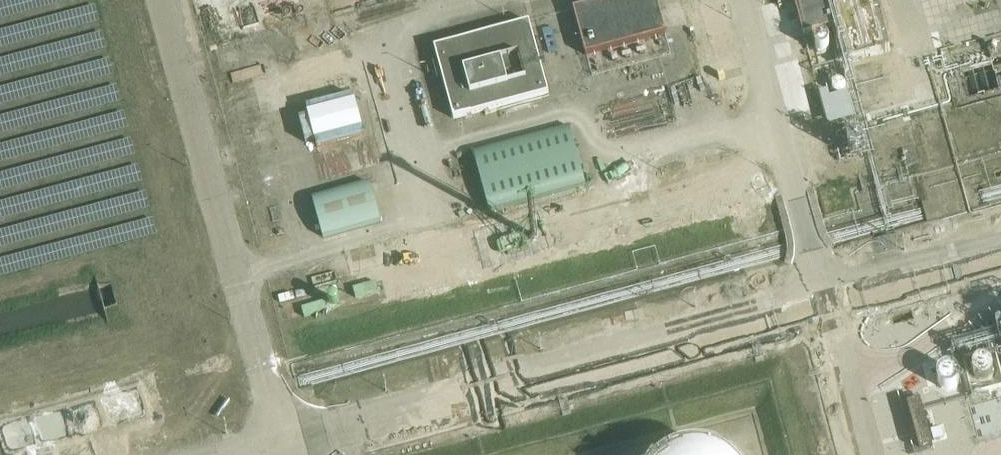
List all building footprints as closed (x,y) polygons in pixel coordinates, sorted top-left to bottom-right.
[(665,34),(657,0),(612,0),(573,10),(584,55),(665,34)] [(875,0),(794,0),(803,34),(837,25),(847,61),(889,50),(875,0)] [(453,119),(548,93),(528,21),(434,48),(453,119)] [(356,95),(344,53),(295,67),(307,109),(356,95)] [(827,65),(830,77),(845,73),(842,62),(827,65)] [(824,102),(850,97),(845,72),(819,78),(824,102)] [(308,113),(322,161),(370,148),(356,99),(308,113)] [(570,126),(473,153),(483,190),(489,212),(586,186),(570,126)] [(323,237),(380,221),(370,182),(312,198),(323,237)] [(836,228),(855,223),(852,211),(833,216),(836,228)] [(943,357),(956,403),(1000,391),(1000,341),(943,357)] [(730,449),(720,444),(708,440),(698,439),(686,440),(674,443),(663,449),(654,454),(737,454),(730,449)]
